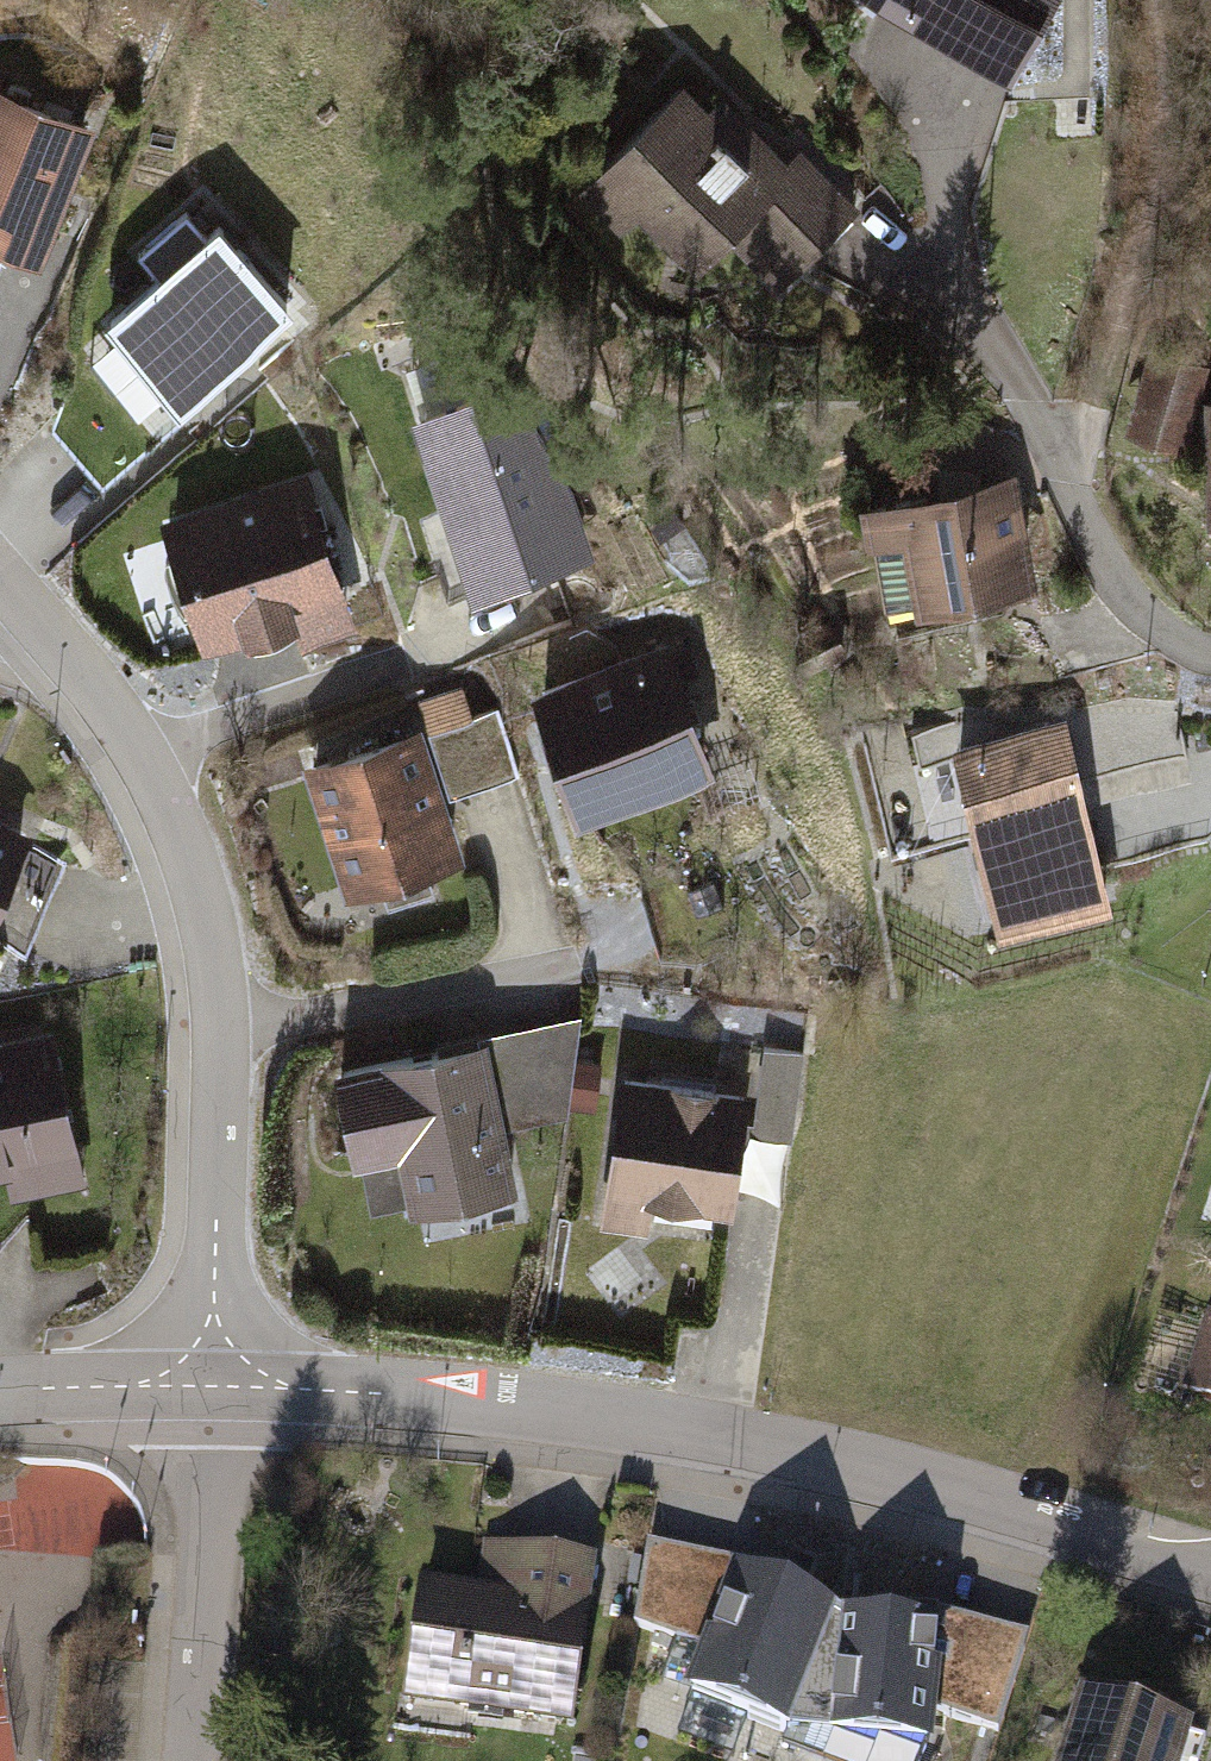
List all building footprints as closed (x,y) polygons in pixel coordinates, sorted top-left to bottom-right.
[(1010,83),(1056,0),(869,0),(1010,83)] [(0,82),(0,271),(10,248),(42,261),(100,123),(0,82)] [(711,110),(685,84),(579,186),(622,230),(642,211),(698,269),(731,236),(781,287),(863,207),(803,145),(788,159),(726,95),(711,110)] [(158,277),(108,320),(186,411),(299,313),(223,225),(210,236),(187,208),(136,252),(158,277)] [(105,479),(186,411),(108,320),(80,346),(55,425),(105,479)] [(1207,362),(1151,346),(1127,435),(1182,451),(1207,362)] [(406,374),(421,417),(497,390),(482,348),(406,374)] [(421,417),(414,418),(477,599),(597,556),(572,490),(518,385),(497,390),(421,417)] [(993,416),(937,413),(928,488),(989,477),(993,416)] [(159,516),(204,654),(298,624),(305,644),(359,626),(308,468),(159,516)] [(928,488),(866,500),(888,616),(1042,587),(1021,471),(989,477),(928,488)] [(681,648),(541,691),(583,823),(723,779),(681,648)] [(463,685),(420,699),(449,796),(519,774),(499,708),(472,716),(463,685)] [(1085,699),(1088,788),(1189,785),(1186,696),(1085,699)] [(1066,716),(956,744),(1005,934),(1115,905),(1066,716)] [(424,734),(309,769),(348,900),(385,889),(390,906),(437,892),(432,875),(463,866),(424,734)] [(0,819),(0,939),(29,951),(69,858),(31,842),(34,834),(0,819)] [(487,1035),(490,1042),(506,1126),(568,1116),(569,1106),(575,1059),(581,1015),(487,1035)] [(0,1042),(0,1176),(7,1175),(13,1199),(85,1183),(51,1030),(0,1042)] [(490,1042),(334,1071),(353,1170),(401,1161),(412,1215),(519,1194),(506,1126),(490,1042)] [(766,1049),(754,1132),(793,1138),(806,1055),(766,1049)] [(602,1062),(575,1059),(569,1106),(596,1109),(602,1062)] [(752,1093),(621,1073),(599,1224),(648,1232),(653,1199),(734,1211),(752,1093)] [(1210,1312),(1183,1398),(1210,1407),(1210,1313),(1210,1312)] [(698,1644),(732,1561),(648,1537),(631,1619),(698,1644)] [(591,1554),(483,1539),(477,1583),(417,1575),(400,1698),(567,1721),(591,1554)] [(778,1724),(831,1602),(732,1561),(698,1644),(682,1684),(778,1724)] [(941,1615),(831,1602),(778,1724),(928,1739),(932,1708),(941,1615)] [(1025,1633),(943,1612),(932,1708),(995,1725),(1025,1633)] [(1075,1688),(1052,1760),(1175,1760),(1187,1722),(1075,1688)] [(576,1739),(572,1760),(597,1760),(600,1743),(576,1739)]
